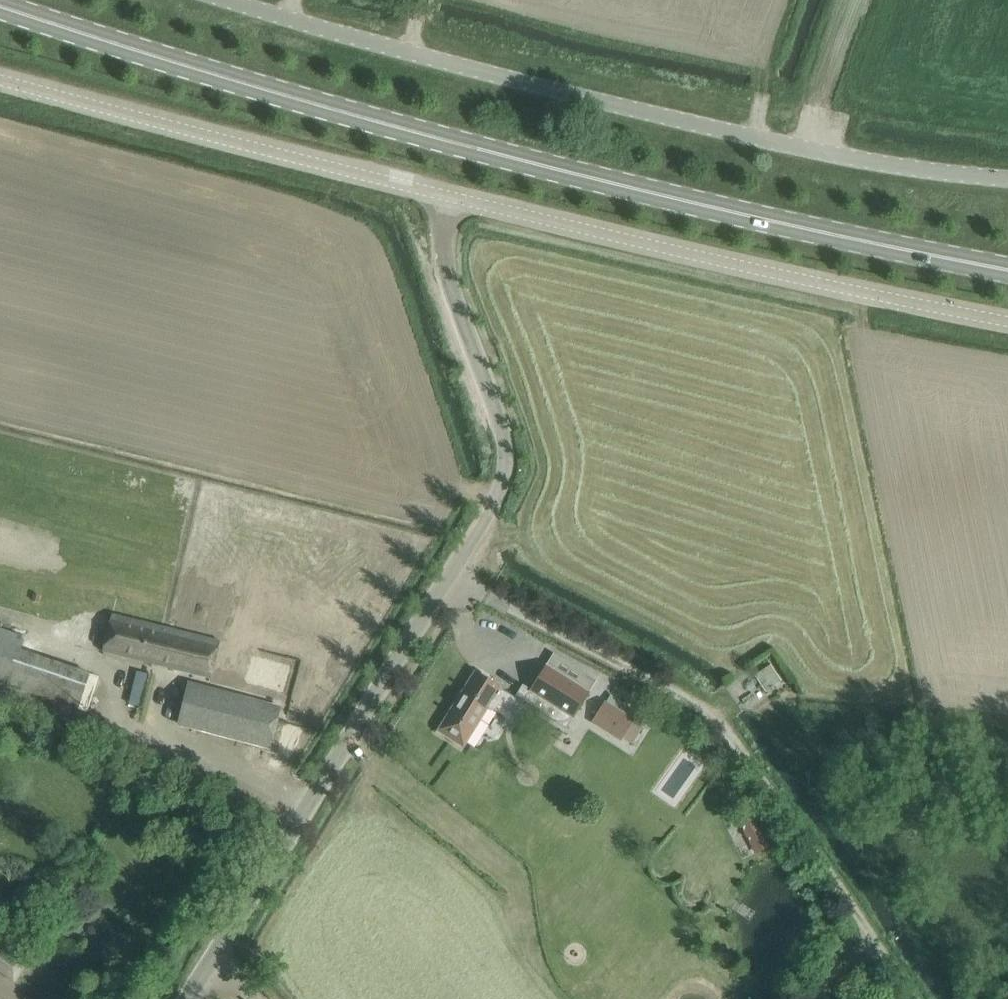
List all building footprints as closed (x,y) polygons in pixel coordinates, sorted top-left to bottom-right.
[(112,614),(103,651),(191,674),(211,679),(220,641),(112,614)] [(89,673),(23,651),(26,641),(0,633),(0,681),(78,708),(89,673)] [(770,664),(761,671),(772,687),(781,680),(770,664)] [(588,693),(546,666),(531,690),(525,687),(517,700),(529,707),(531,706),(566,728),(588,693)] [(480,676),(475,672),(438,731),(463,747),(488,707),(491,709),(493,706),(495,708),(498,703),(523,718),(529,707),(517,700),(499,688),(489,681),(491,678),(482,672),(480,676)] [(189,685),(179,723),(270,747),(280,708),(208,690),(189,685)] [(605,702),(592,722),(621,740),(623,737),(626,733),(631,725),(633,721),(634,720),(632,719),(623,713),(605,702)] [(759,839),(764,849),(770,846),(754,813),(738,821),(750,844),(759,839)] [(27,964),(0,946),(0,971),(15,981),(27,964)]
